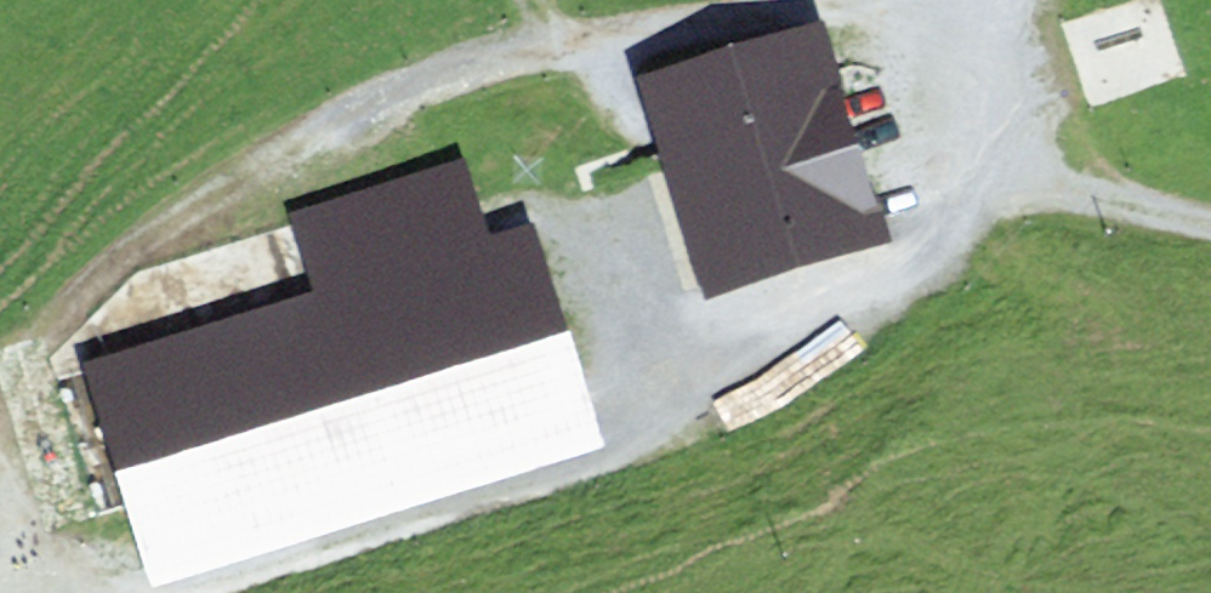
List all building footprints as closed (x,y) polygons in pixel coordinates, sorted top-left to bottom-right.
[(510,373),(877,260),(830,121),(872,106),(850,40),(663,101),(700,220),(483,287),(510,373)]
